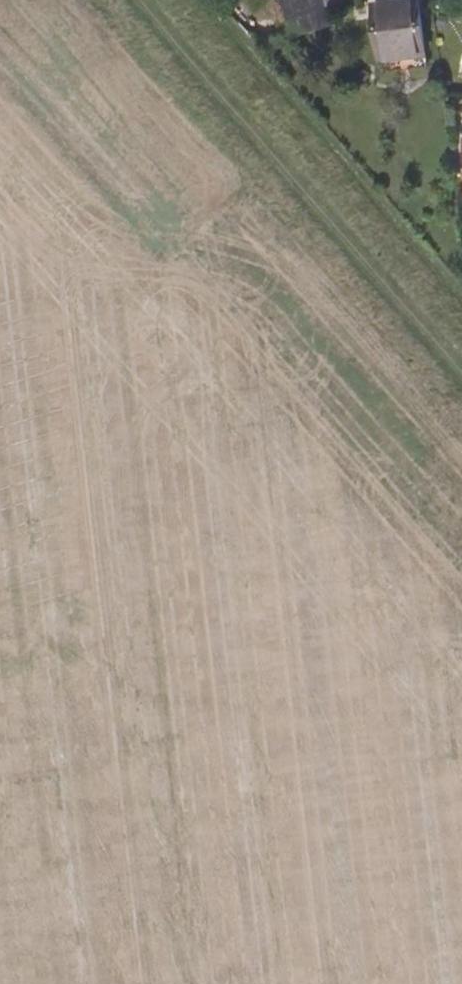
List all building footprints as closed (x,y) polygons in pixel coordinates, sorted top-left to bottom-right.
[(336,25),(328,0),(279,0),(274,1),(285,41),(336,25)] [(426,56),(419,0),(412,0),(375,5),(382,61),(426,56)]
